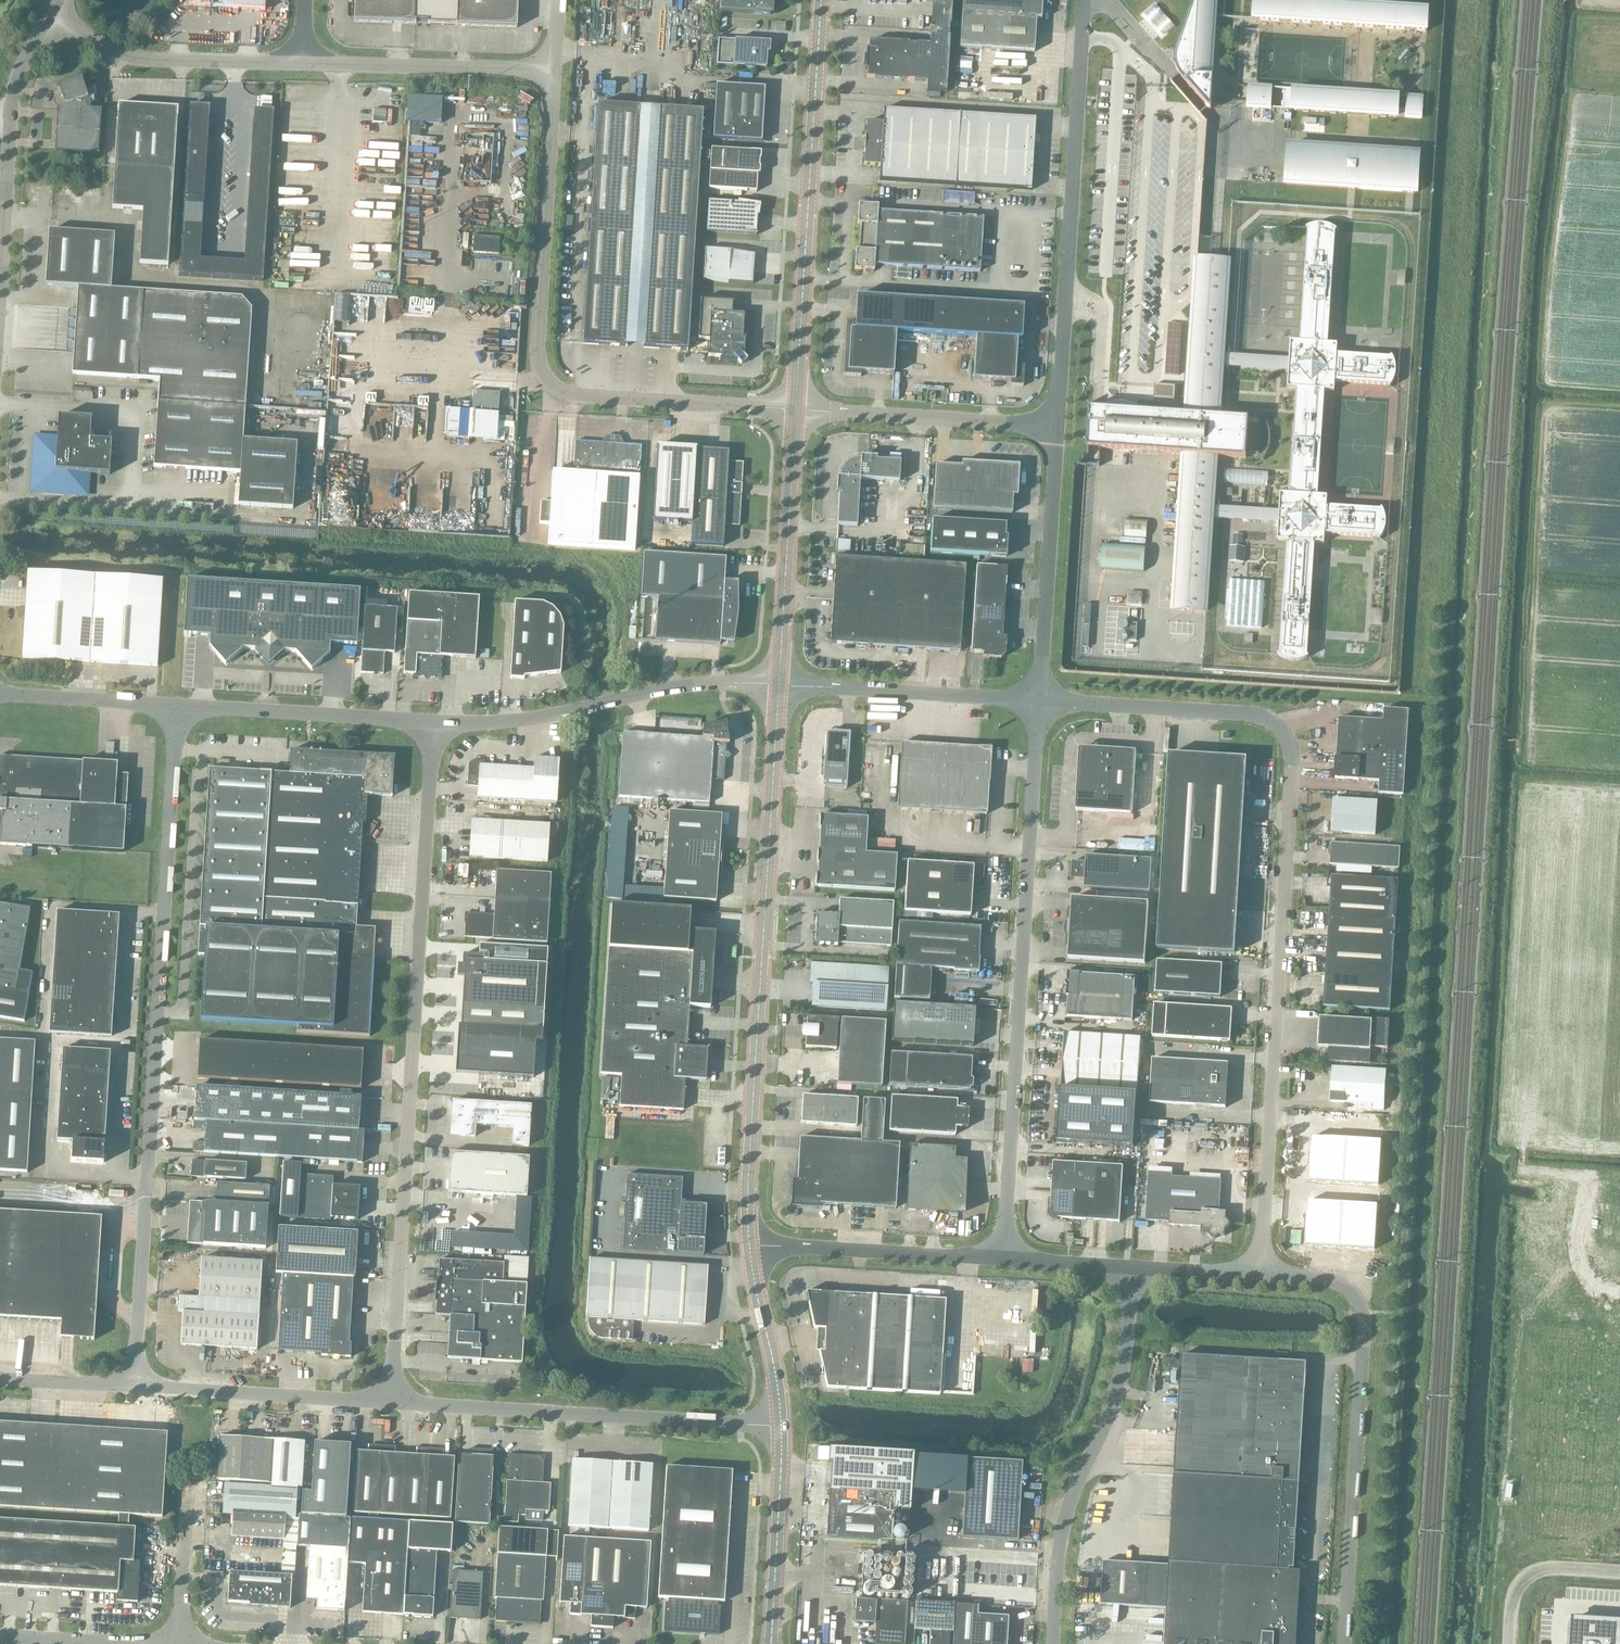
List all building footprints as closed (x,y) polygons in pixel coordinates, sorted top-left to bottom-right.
[(189,8),(211,10),(209,7),(265,11),(266,0),(195,0),(189,8)] [(428,22),(428,25),(517,28),(518,0),(355,0),(354,22),(416,24),(416,22),(428,22)] [(720,12),(770,15),(771,0),(721,0),(720,12)] [(869,42),(869,55),(865,54),(864,54),(864,65),(866,65),(865,70),(868,70),(867,78),(928,82),(927,92),(947,93),(953,0),(906,0),(933,2),(930,45),(869,42)] [(1042,14),(1043,0),(963,0),(960,48),(1034,52),(1034,51),(1033,51),(1034,42),(1035,42),(1035,40),(1034,40),(1034,31),(1036,31),(1036,19),(1042,14)] [(1176,50),(1176,51),(1175,53),(1175,55),(1175,56),(1174,57),(1174,59),(1174,60),(1174,62),(1174,64),(1175,65),(1175,67),(1176,69),(1176,71),(1177,73),(1178,74),(1179,75),(1211,111),(1211,108),(1213,77),(1210,77),(1213,18),(1214,0),(1194,0),(1176,50)] [(1252,21),(1428,33),(1430,11),(1418,10),(1419,3),(1407,2),(1406,9),(1387,8),(1387,1),(1376,0),(1375,7),(1356,6),(1356,0),(1344,0),(1344,5),(1324,4),(1324,0),(1313,0),(1312,3),(1293,2),(1293,0),(1281,0),(1281,1),(1272,0),(1254,0),(1252,20),(1252,21)] [(719,39),(717,69),(766,72),(768,42),(719,39)] [(1406,50),(1398,59),(1404,64),(1411,55),(1406,50)] [(58,108),(58,111),(59,111),(59,118),(58,118),(56,141),(57,141),(56,149),(55,152),(99,155),(102,110),(90,109),(88,105),(95,103),(88,104),(87,100),(97,97),(95,88),(84,91),(81,81),(61,88),(64,98),(54,101),(55,101),(57,108),(56,108),(56,109),(58,108)] [(735,140),(762,142),(763,123),(764,121),(765,98),(764,98),(765,89),(765,88),(736,86),(736,87),(727,86),(727,85),(722,85),(722,86),(720,86),(720,85),(717,85),(713,139),(735,140)] [(1247,86),(1246,108),(1270,110),(1272,88),(1247,86)] [(1284,89),(1283,111),(1420,120),(1421,98),(1284,89)] [(140,264),(168,266),(178,109),(119,105),(112,209),(143,211),(140,264)] [(190,105),(179,276),(263,281),(274,110),(272,110),(272,111),(255,110),(255,121),(253,121),(245,262),(201,259),(210,118),(208,118),(209,107),(193,106),(193,105),(190,105)] [(598,105),(583,344),(644,348),(659,109),(598,105)] [(659,109),(644,348),(678,350),(688,351),(689,327),(699,328),(699,340),(709,340),(708,357),(722,358),(719,360),(720,361),(721,360),(738,361),(741,365),(748,359),(744,355),(745,338),(746,337),(743,339),(744,315),(733,314),(733,302),(701,300),(700,324),(690,323),(703,112),(659,109)] [(884,120),(883,120),(883,124),(867,123),(866,136),(865,136),(864,152),(865,152),(864,166),(881,167),(881,170),(882,170),(881,179),(880,179),(880,181),(955,186),(955,187),(956,187),(956,186),(1032,191),(1032,188),(1031,188),(1032,180),(1035,133),(1035,131),(1035,122),(1036,122),(1036,119),(1013,118),(1004,118),(1004,117),(994,116),(994,117),(985,116),(960,114),(960,113),(960,114),(935,113),(926,113),(926,112),(916,111),(916,112),(907,111),(884,109),(884,112),(885,112),(884,120)] [(1289,146),(1287,184),(1416,193),(1419,154),(1289,146)] [(712,149),(709,189),(757,192),(758,174),(760,174),(761,167),(760,167),(760,160),(761,160),(761,153),(752,152),(712,149)] [(737,203),(708,201),(706,232),(755,235),(756,236),(757,230),(756,229),(756,222),(757,222),(757,219),(758,204),(738,201),(737,203)] [(856,250),(855,270),(866,270),(868,274),(867,274),(867,275),(874,272),(873,271),(875,271),(875,265),(884,266),(981,272),(984,218),(934,215),(934,216),(925,215),(878,211),(879,206),(859,205),(858,224),(861,224),(860,250),(856,250)] [(1091,408),(1089,448),(1186,455),(1176,609),(1206,611),(1212,517),(1280,522),(1279,541),(1288,541),(1281,656),(1281,660),(1308,662),(1309,656),(1316,543),(1326,544),(1326,534),(1387,538),(1388,511),(1328,507),(1329,497),(1319,496),(1326,391),(1336,392),(1337,382),(1397,386),(1398,358),(1338,354),(1339,345),(1329,344),(1337,231),(1337,226),(1310,224),(1309,229),(1302,342),(1292,342),(1291,361),(1223,356),(1229,263),(1220,262),(1210,262),(1199,261),(1189,415),(1127,411),(1129,408),(1126,406),(1123,405),(1120,404),(1116,404),(1113,403),(1110,403),(1107,404),(1103,404),(1100,405),(1098,406),(1100,409),(1091,408)] [(79,287),(73,374),(160,380),(154,467),(168,468),(241,473),(238,505),(293,509),(297,443),(243,440),(252,309),(242,298),(170,293),(112,289),(115,235),(50,231),(46,285),(79,287)] [(474,236),(473,253),(499,254),(500,238),(474,236)] [(738,253),(738,252),(735,252),(706,250),(704,280),(729,281),(753,284),(755,254),(741,252),(741,253),(738,253)] [(1010,386),(1023,387),(1025,367),(1016,366),(1018,340),(1022,340),(1024,307),(857,296),(856,324),(847,323),(844,376),(861,377),(862,373),(894,375),(897,332),(975,337),(976,337),(974,379),(1011,382),(1010,386)] [(1167,346),(1165,375),(1179,376),(1182,324),(1174,323),(1173,346),(1167,346)] [(1155,385),(1154,399),(1175,400),(1176,386),(1166,385),(1155,385)] [(446,412),(444,436),(496,440),(498,416),(499,395),(473,393),(471,414),(446,412)] [(110,475),(112,442),(91,441),(92,419),(59,417),(58,438),(47,438),(35,448),(34,469),(33,480),(43,492),(76,494),(87,484),(88,473),(110,475)] [(604,443),(575,441),(573,472),(553,471),(551,502),(541,502),(540,524),(549,524),(548,545),(635,550),(642,446),(621,444),(620,442),(606,441),(604,443)] [(658,447),(654,523),(692,525),(691,545),(723,547),(746,548),(752,445),(729,444),(729,451),(658,447)] [(841,474),(841,477),(838,477),(837,493),(840,494),(838,525),(858,526),(861,479),(900,482),(902,462),(878,460),(878,457),(861,456),(861,459),(858,459),(854,460),(851,461),(849,463),(846,465),(844,468),(842,471),(841,474)] [(962,462),(962,466),(936,465),(934,509),(1012,514),(1013,511),(1012,511),(1012,503),(1013,503),(1013,496),(1018,496),(1020,465),(962,462)] [(1007,525),(933,520),(931,553),(1007,557),(1008,537),(1006,537),(1006,535),(1005,535),(1006,527),(1007,525)] [(1126,520),(1125,536),(1147,538),(1148,521),(1126,520)] [(1231,546),(1230,561),(1244,562),(1245,547),(1242,547),(1243,535),(1234,534),(1234,546),(1231,546)] [(838,550),(850,551),(851,541),(838,540),(838,550)] [(1144,571),(1146,548),(1103,545),(1101,568),(1144,571)] [(732,641),(735,586),(724,585),(725,558),(644,552),(641,597),(658,598),(655,640),(720,645),(721,640),(732,641)] [(841,644),(960,652),(966,565),(847,557),(836,557),(830,643),(841,644)] [(984,653),(984,658),(1002,659),(1006,655),(1007,637),(1004,637),(1003,637),(1003,636),(1002,636),(1003,628),(1004,628),(1004,626),(1003,626),(1004,617),(1005,612),(1006,613),(1007,611),(1008,604),(1006,602),(1005,602),(1006,597),(1005,597),(1005,589),(1006,589),(1006,587),(1006,578),(1007,578),(1007,573),(1008,573),(1010,572),(1010,568),(977,566),(972,652),(971,652),(984,653)] [(83,662),(89,663),(95,576),(28,572),(26,607),(23,658),(83,662)] [(95,576),(89,663),(157,667),(163,580),(95,576)] [(330,654),(330,643),(357,645),(360,590),(214,581),(188,580),(184,634),(211,636),(210,646),(226,664),(244,649),(255,649),(269,665),(285,651),(296,652),(312,670),(330,654)] [(1265,582),(1229,580),(1226,626),(1262,628),(1265,582)] [(458,596),(409,593),(404,673),(415,674),(415,676),(441,678),(442,656),(454,657),(475,659),(479,597),(478,597),(458,596)] [(510,679),(524,679),(524,677),(561,673),(564,627),(560,617),(553,608),(543,604),(515,602),(510,679)] [(365,607),(363,635),(361,673),(384,674),(385,653),(395,653),(397,609),(365,607)] [(1339,718),(1335,779),(1379,782),(1378,794),(1403,795),(1409,711),(1384,709),(1383,721),(1339,718)] [(654,735),(623,733),(621,754),(621,760),(618,797),(710,804),(712,780),(725,781),(727,752),(727,741),(727,739),(729,739),(724,720),(702,727),(703,728),(703,736),(702,738),(654,735)] [(830,732),(828,732),(826,734),(826,735),(826,747),(825,747),(824,756),(825,756),(824,787),(847,788),(848,759),(849,758),(851,733),(833,732),(833,733),(830,732)] [(106,742),(105,757),(114,758),(115,743),(106,742)] [(991,751),(992,748),(991,748),(990,746),(984,748),(979,748),(902,743),(898,809),(987,815),(991,757),(993,757),(991,751)] [(1078,772),(1077,792),(1076,809),(1076,810),(1077,810),(1078,811),(1131,814),(1132,814),(1133,814),(1133,813),(1133,812),(1137,753),(1137,752),(1136,752),(1136,751),(1135,751),(1095,748),(1088,747),(1085,748),(1084,748),(1085,749),(1081,749),(1080,752),(1079,753),(1078,772)] [(200,927),(198,956),(205,956),(201,1021),(298,1027),(298,1032),(297,1032),(296,1032),(370,1037),(372,1009),(375,957),(355,956),(357,929),(363,831),(365,795),(392,797),(395,756),(323,752),(321,752),(321,751),(311,750),(311,752),(291,750),(290,774),(229,770),(230,761),(217,760),(216,769),(210,769),(200,927)] [(1247,759),(1169,754),(1157,949),(1235,954),(1247,759)] [(128,775),(117,775),(118,764),(12,757),(0,756),(0,812),(2,812),(0,838),(0,845),(32,847),(124,852),(128,775)] [(478,798),(553,803),(557,803),(560,760),(535,758),(534,769),(485,765),(485,761),(472,760),(469,763),(468,786),(478,787),(478,798)] [(1333,810),(1332,810),(1331,833),(1343,834),(1343,833),(1375,835),(1377,802),(1333,800),(1333,810)] [(670,812),(664,898),(716,902),(718,872),(721,870),(722,848),(720,846),(722,815),(670,812)] [(817,887),(895,891),(897,856),(866,854),(868,818),(821,815),(820,828),(825,828),(824,850),(819,850),(818,863),(824,863),(823,874),(818,873),(817,887)] [(469,857),(547,862),(550,825),(472,820),(469,857)] [(1330,865),(1399,869),(1401,847),(1331,843),(1330,865)] [(33,857),(33,849),(23,848),(23,856),(33,857)] [(1073,862),(1071,880),(1072,880),(1085,880),(1084,888),(1150,893),(1152,860),(1086,856),(1086,863),(1077,863),(1073,863),(1073,862)] [(982,878),(984,878),(984,866),(964,864),(964,866),(907,862),(904,912),(970,916),(972,890),(977,890),(978,881),(982,878)] [(551,874),(497,870),(494,915),(466,913),(465,937),(493,939),(493,940),(547,943),(551,874)] [(1331,886),(1329,918),(1396,922),(1398,880),(1328,876),(1328,885),(1331,886)] [(1067,926),(1066,931),(1069,931),(1069,936),(1068,936),(1067,948),(1069,948),(1069,959),(1146,964),(1149,903),(1072,898),(1072,909),(1070,909),(1069,920),(1070,921),(1069,926),(1067,926)] [(894,903),(839,900),(839,915),(817,914),(815,944),(838,945),(838,943),(891,947),(894,903)] [(25,1021),(33,972),(20,970),(30,909),(0,904),(0,1017),(25,1021)] [(596,1159),(700,1166),(704,1112),(683,1111),(685,1080),(706,1081),(708,1049),(687,1048),(690,1007),(710,1008),(715,933),(689,932),(690,910),(612,905),(597,1138),(608,1138),(607,1160),(596,1159)] [(49,1033),(76,1035),(110,1038),(118,916),(57,912),(49,1033)] [(1396,922),(1329,918),(1326,918),(1325,928),(1329,928),(1326,964),(1323,964),(1322,974),(1326,974),(1324,997),(1321,997),(1320,1006),(1390,1011),(1396,922)] [(896,966),(894,999),(930,1001),(932,968),(954,970),(954,971),(979,973),(980,957),(979,957),(980,927),(899,922),(896,966)] [(520,1028),(543,1030),(543,1028),(548,949),(534,948),(480,945),(480,946),(482,946),(482,955),(479,955),(463,954),(463,965),(458,964),(458,976),(464,976),(463,993),(463,1004),(462,1025),(520,1028)] [(1158,961),(1156,993),(1221,997),(1223,965),(1158,961)] [(813,982),(811,1007),(886,1011),(889,968),(811,963),(810,981),(813,982)] [(1068,982),(1066,984),(1068,986),(1067,996),(1069,996),(1067,1017),(1133,1021),(1135,978),(1081,974),(1081,973),(1069,972),(1068,982)] [(975,1009),(930,1006),(894,1004),(892,1042),(973,1047),(975,1009)] [(1153,1036),(1231,1041),(1233,1009),(1155,1004),(1153,1036)] [(806,1048),(836,1050),(836,1048),(839,1048),(837,1085),(881,1087),(885,1022),(841,1019),(841,1021),(838,1021),(838,1019),(807,1017),(807,1028),(808,1028),(807,1037),(806,1037),(806,1048)] [(1329,1048),(1328,1061),(1358,1063),(1370,1064),(1371,1047),(1388,1049),(1390,1020),(1372,1019),(1372,1021),(1320,1018),(1318,1047),(1329,1048)] [(542,1042),(543,1030),(520,1028),(462,1025),(459,1025),(456,1073),(533,1077),(536,1042),(542,1042)] [(1141,1038),(1065,1033),(1058,1142),(1134,1146),(1141,1038)] [(27,1173),(35,1042),(0,1040),(0,1171),(27,1173)] [(197,1080),(332,1088),(361,1090),(363,1051),(200,1041),(197,1080)] [(104,1130),(109,1052),(63,1049),(57,1140),(73,1141),(72,1161),(104,1163),(105,1143),(103,1143),(104,1130)] [(889,1086),(970,1091),(970,1088),(972,1088),(973,1079),(971,1079),(972,1058),(891,1053),(889,1086)] [(1153,1059),(1151,1081),(1167,1082),(1168,1060),(1153,1059)] [(1167,1082),(1182,1083),(1183,1061),(1168,1060),(1167,1082)] [(1182,1083),(1197,1084),(1198,1062),(1183,1061),(1182,1083)] [(1197,1084),(1212,1085),(1214,1063),(1198,1062),(1197,1084)] [(1214,1063),(1212,1085),(1228,1086),(1229,1064),(1214,1063)] [(1384,1111),(1387,1070),(1332,1067),(1330,1102),(1374,1104),(1373,1110),(1384,1111)] [(1150,1103),(1165,1104),(1167,1082),(1151,1081),(1150,1103)] [(1165,1104),(1180,1105),(1182,1083),(1167,1082),(1165,1104)] [(1180,1105),(1196,1106),(1197,1084),(1182,1083),(1180,1105)] [(1196,1106),(1211,1107),(1212,1085),(1197,1084),(1196,1106)] [(1212,1085),(1211,1107),(1226,1108),(1228,1086),(1212,1085)] [(349,1096),(197,1087),(195,1129),(205,1130),(204,1143),(194,1142),(193,1152),(204,1152),(204,1153),(357,1162),(357,1163),(362,1163),(363,1153),(357,1153),(358,1140),(364,1140),(364,1131),(359,1131),(361,1097),(349,1096)] [(808,1096),(801,1099),(803,1102),(803,1113),(801,1118),(800,1120),(806,1124),(856,1127),(858,1099),(826,1097),(808,1096)] [(957,1108),(958,1100),(891,1096),(889,1131),(955,1135),(956,1128),(968,1128),(968,1120),(969,1117),(968,1117),(969,1109),(957,1108)] [(819,1204),(896,1209),(900,1144),(883,1143),(885,1101),(863,1099),(861,1142),(800,1138),(798,1181),(794,1181),(793,1198),(793,1200),(799,1206),(819,1207),(819,1204)] [(475,1137),(476,1126),(515,1128),(514,1135),(514,1136),(515,1137),(515,1139),(516,1140),(517,1141),(518,1143),(519,1144),(520,1145),(522,1145),(523,1146),(525,1146),(529,1147),(531,1106),(454,1101),(452,1125),(453,1127),(454,1129),(455,1130),(456,1132),(457,1133),(458,1134),(459,1134),(460,1135),(462,1136),(475,1137)] [(1310,1169),(1380,1173),(1382,1131),(1313,1127),(1310,1169)] [(956,1148),(911,1145),(906,1209),(908,1209),(924,1217),(929,1215),(930,1210),(938,1211),(963,1213),(963,1203),(974,1200),(972,1194),(964,1194),(965,1176),(966,1159),(955,1159),(956,1148)] [(451,1153),(448,1192),(527,1197),(529,1157),(451,1153)] [(247,1164),(193,1161),(192,1177),(246,1181),(247,1164)] [(1054,1162),(1051,1202),(1049,1202),(1048,1216),(1052,1221),(1066,1222),(1066,1219),(1120,1223),(1124,1167),(1054,1162)] [(301,1164),(283,1163),(280,1217),(331,1220),(331,1218),(358,1220),(360,1187),(333,1186),(334,1177),(301,1175),(301,1164)] [(1170,1222),(1170,1226),(1202,1227),(1201,1234),(1208,1235),(1213,1240),(1218,1235),(1225,1236),(1226,1229),(1231,1224),(1226,1219),(1227,1212),(1220,1212),(1222,1180),(1169,1177),(1169,1173),(1149,1172),(1146,1221),(1170,1222)] [(628,1175),(625,1218),(623,1251),(703,1256),(704,1255),(703,1255),(704,1243),(704,1242),(701,1242),(701,1234),(701,1230),(702,1230),(702,1229),(701,1229),(703,1207),(703,1203),(704,1203),(704,1202),(681,1201),(683,1178),(628,1175)] [(228,1185),(216,1184),(215,1203),(190,1201),(187,1244),(266,1249),(270,1187),(228,1185)] [(1306,1232),(1376,1236),(1379,1193),(1309,1189),(1306,1232)] [(62,1321),(61,1338),(94,1340),(102,1218),(0,1211),(0,1318),(62,1321)] [(283,1274),(278,1351),(321,1354),(321,1356),(333,1357),(333,1355),(339,1356),(339,1357),(351,1358),(352,1344),(349,1343),(354,1278),(356,1279),(359,1233),(279,1228),(276,1274),(283,1274)] [(436,1278),(435,1302),(436,1302),(435,1315),(450,1316),(449,1334),(448,1344),(447,1358),(522,1363),(528,1257),(506,1256),(506,1264),(496,1263),(439,1260),(437,1278),(436,1278)] [(202,1259),(199,1298),(180,1297),(179,1312),(183,1313),(181,1345),(257,1350),(262,1263),(202,1259)] [(602,1338),(604,1338),(633,1340),(634,1321),(704,1325),(708,1267),(590,1259),(586,1318),(589,1318),(588,1321),(588,1322),(588,1324),(589,1326),(589,1327),(590,1329),(591,1331),(592,1332),(593,1333),(594,1334),(594,1335),(596,1336),(598,1337),(600,1338),(601,1338),(602,1338)] [(827,1388),(940,1395),(946,1300),(806,1292),(814,1329),(825,1329),(824,1352),(819,1351),(822,1364),(821,1375),(824,1375),(827,1388)] [(1167,1609),(1165,1643),(1297,1643),(1297,1642),(1296,1642),(1301,1570),(1290,1570),(1290,1567),(1294,1568),(1300,1483),(1308,1362),(1183,1355),(1175,1475),(1170,1566),(1167,1609)] [(58,1511),(63,1427),(0,1423),(0,1507),(58,1511)] [(63,1427),(58,1511),(119,1515),(119,1520),(129,1521),(129,1515),(160,1517),(163,1517),(168,1433),(161,1433),(63,1427)] [(218,1480),(240,1482),(242,1438),(221,1436),(218,1480)] [(242,1438),(240,1482),(272,1484),(275,1440),(242,1438)] [(305,1442),(275,1440),(272,1484),(272,1486),(298,1488),(298,1486),(301,1487),(301,1480),(303,1480),(305,1442)] [(300,1492),(299,1515),(346,1518),(351,1445),(315,1443),(311,1493),(300,1492)] [(357,1451),(353,1513),(451,1519),(455,1458),(444,1457),(443,1457),(443,1450),(417,1449),(417,1455),(395,1454),(395,1447),(369,1446),(369,1452),(367,1452),(357,1451)] [(819,1458),(819,1461),(828,1462),(828,1463),(831,1463),(830,1490),(895,1494),(894,1504),(893,1510),(909,1511),(910,1505),(910,1495),(913,1455),(913,1453),(911,1453),(894,1452),(820,1448),(819,1458)] [(455,1523),(490,1525),(494,1456),(492,1456),(492,1455),(492,1451),(476,1450),(476,1454),(471,1454),(471,1455),(459,1454),(455,1523)] [(509,1454),(504,1522),(518,1523),(519,1516),(526,1516),(526,1510),(549,1512),(551,1484),(543,1483),(544,1461),(545,1461),(540,1456),(509,1454)] [(962,1538),(1018,1541),(1023,1462),(967,1459),(962,1538)] [(568,1526),(649,1531),(653,1465),(572,1460),(568,1526)] [(664,1632),(719,1635),(721,1606),(718,1606),(718,1602),(725,1602),(733,1471),(667,1467),(658,1598),(669,1599),(668,1603),(666,1603),(664,1632)] [(223,1509),(296,1513),(297,1489),(225,1484),(223,1509)] [(895,1494),(830,1490),(827,1538),(891,1541),(893,1510),(894,1504),(895,1494)] [(233,1511),(232,1528),(232,1536),(284,1540),(286,1515),(233,1511)] [(346,1518),(299,1515),(297,1547),(309,1548),(306,1600),(317,1601),(316,1610),(345,1612),(350,1519),(346,1518)] [(404,1616),(404,1615),(409,1522),(351,1518),(349,1551),(349,1564),(366,1565),(363,1613),(404,1616)] [(87,1591),(109,1592),(118,1593),(117,1601),(138,1602),(140,1562),(133,1561),(136,1528),(129,1528),(129,1521),(119,1520),(118,1527),(0,1519),(0,1586),(87,1591)] [(409,1522),(404,1615),(433,1617),(434,1599),(437,1551),(451,1552),(453,1525),(409,1522)] [(546,1557),(556,1558),(558,1531),(498,1528),(494,1598),(497,1598),(496,1621),(540,1624),(541,1601),(543,1601),(546,1557)] [(570,1615),(581,1615),(586,1539),(564,1537),(560,1603),(571,1604),(570,1615)] [(591,1627),(602,1628),(608,1540),(586,1539),(581,1615),(591,1616),(591,1627)] [(608,1540),(602,1628),(613,1628),(614,1617),(624,1618),(629,1541),(608,1540)] [(651,1543),(629,1541),(624,1618),(635,1619),(636,1608),(647,1609),(651,1543)] [(1101,1605),(1167,1609),(1170,1566),(1104,1562),(1101,1605)] [(450,1618),(480,1620),(483,1573),(453,1571),(450,1618)] [(230,1572),(228,1605),(290,1608),(292,1576),(230,1572)] [(854,1622),(874,1623),(876,1600),(856,1599),(854,1622)] [(908,1601),(878,1599),(875,1643),(905,1643),(908,1601)] [(930,1643),(949,1643),(950,1632),(953,1632),(955,1604),(916,1602),(914,1630),(930,1631),(930,1643)] [(982,1615),(978,1615),(978,1606),(955,1605),(953,1643),(981,1643),(982,1615)] [(981,1643),(1007,1643),(1009,1617),(982,1615),(981,1643)] [(1574,1619),(1572,1643),(1619,1643),(1619,1622),(1574,1619)]
